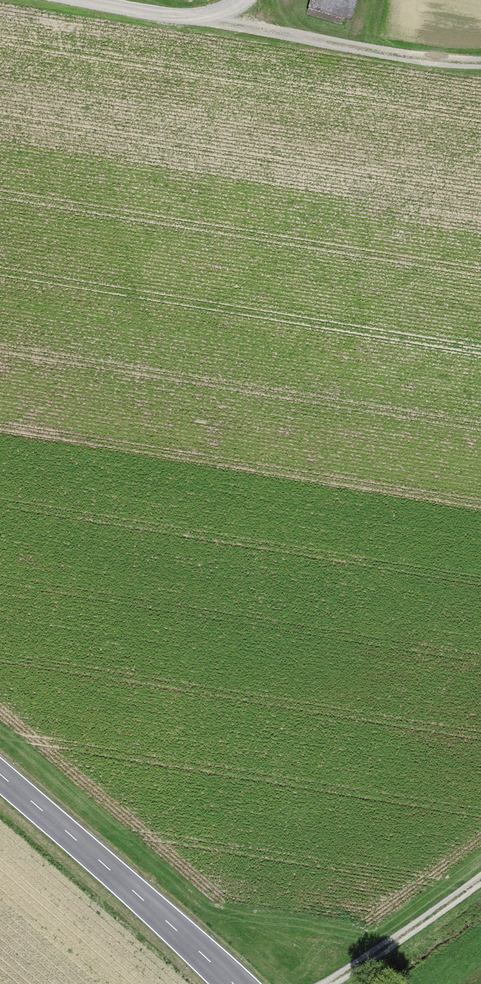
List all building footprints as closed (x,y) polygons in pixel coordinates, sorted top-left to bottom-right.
[(313,16),(355,26),(361,0),(317,0),(313,16)]
